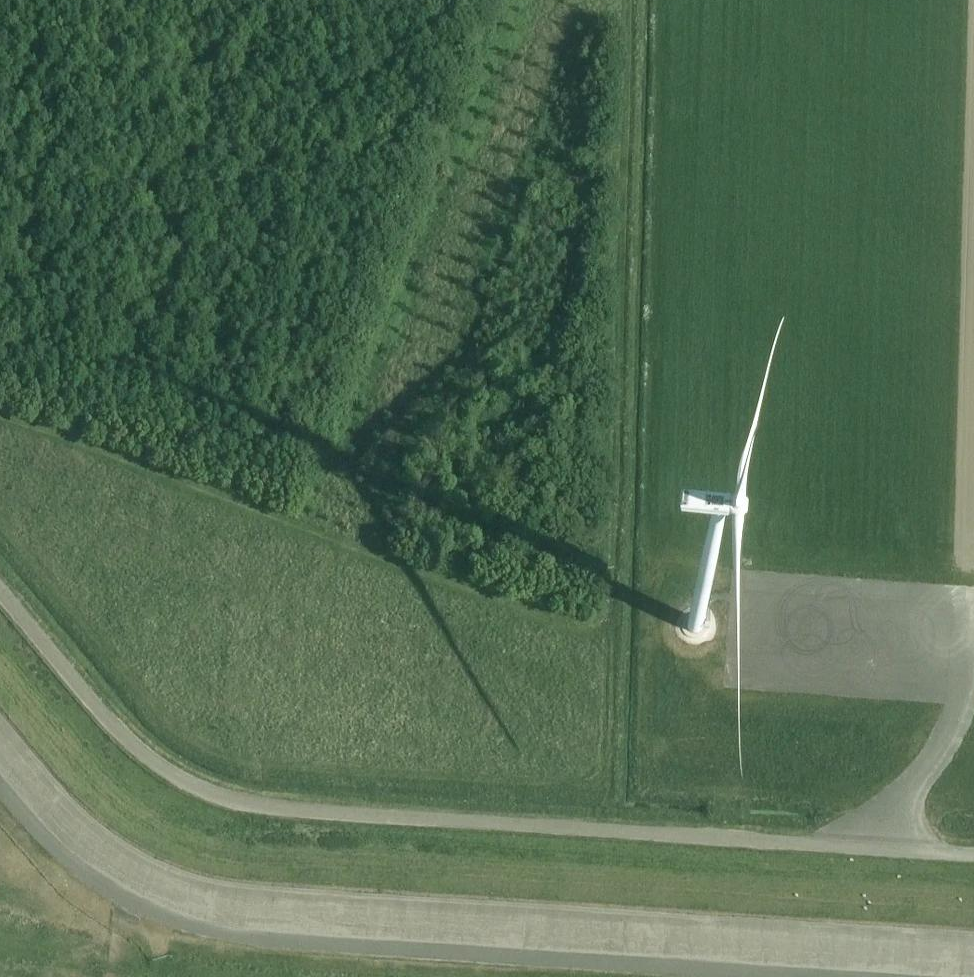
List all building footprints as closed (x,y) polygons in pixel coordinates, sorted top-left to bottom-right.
[(685,627),(685,628),(685,629),(685,630),(686,631),(686,632),(687,633),(688,634),(689,634),(690,635),(691,635),(692,635),(693,635),(694,635),(695,635),(696,635),(697,635),(697,634),(698,634),(698,633),(699,633),(699,632),(700,632),(700,631),(701,631),(701,630),(701,629),(701,628),(701,627),(701,626),(701,625),(701,624),(700,624),(700,623),(699,622),(699,621),(698,621),(697,620),(696,620),(695,619),(694,619),(693,619),(692,619),(691,619),(690,620),(689,620),(688,621),(687,621),(687,622),(686,623),(686,624),(685,624),(685,625),(685,626),(685,627)]
